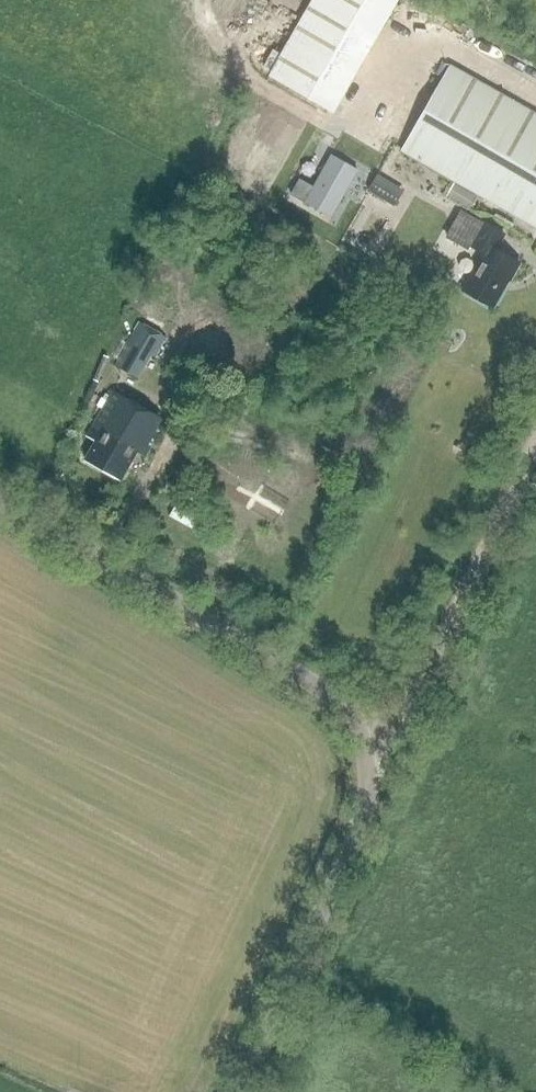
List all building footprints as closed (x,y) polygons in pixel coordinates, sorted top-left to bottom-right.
[(345,110),(405,0),(318,0),(278,74),(345,110)] [(449,66),(401,152),(535,227),(535,115),(449,66)] [(331,159),(314,190),(301,182),(292,198),(332,220),(358,175),(331,159)] [(375,187),(402,204),(411,188),(385,171),(375,187)] [(355,233),(382,248),(392,230),(365,215),(355,233)] [(509,281),(518,264),(495,250),(503,235),(480,222),(468,245),(483,253),(462,291),(492,308),(507,280),(509,281)] [(162,336),(138,322),(113,365),(138,379),(162,336)] [(145,456),(165,421),(112,391),(86,437),(94,441),(84,460),(120,481),(137,451),(145,456)]
